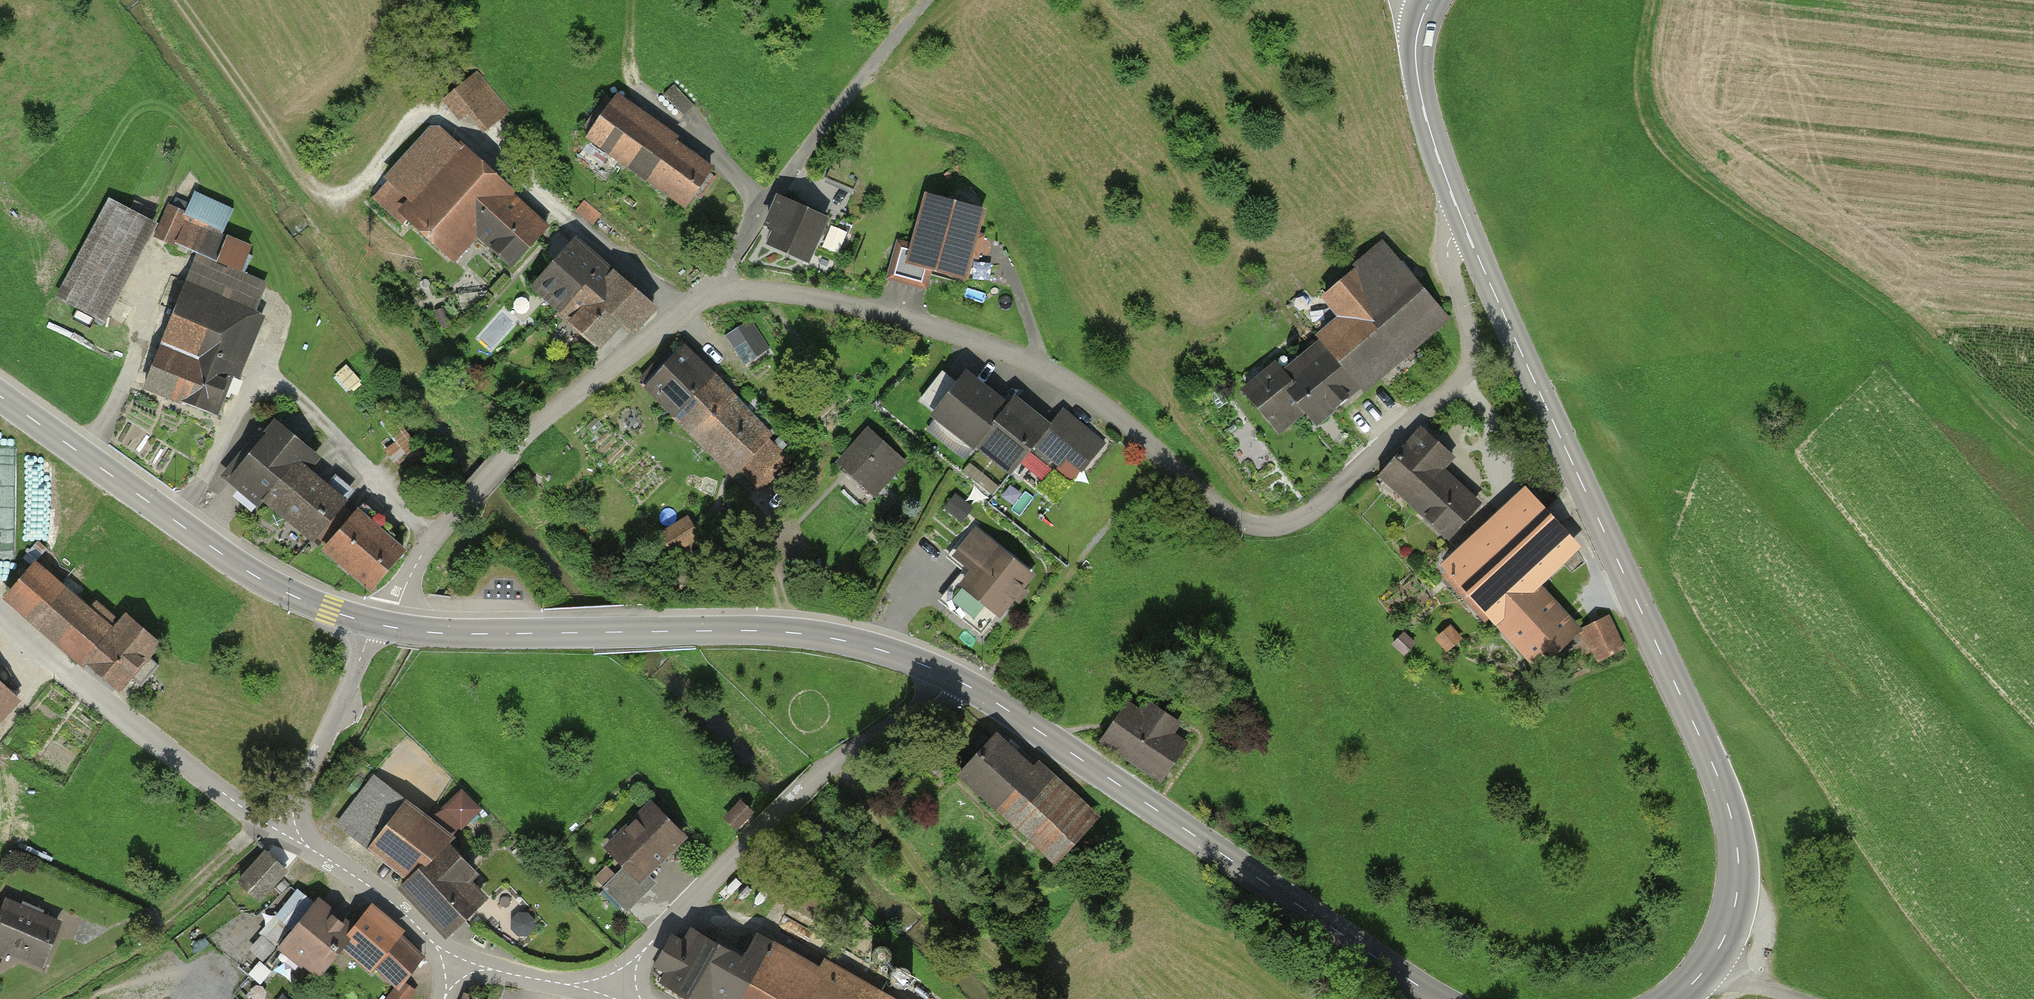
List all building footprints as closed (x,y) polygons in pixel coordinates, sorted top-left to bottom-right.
[(485,127),(506,110),(476,72),(446,96),(460,113),(469,107),(485,127)] [(591,133),(686,199),(710,166),(615,100),(591,133)] [(511,259),(544,224),(442,127),(377,196),(400,218),(408,211),(453,253),(477,228),(511,259)] [(226,230),(236,206),(190,187),(169,237),(243,268),(254,241),(226,230)] [(987,210),(931,199),(920,249),(917,265),(943,271),(973,277),(987,210)] [(844,223),(785,201),(770,243),(828,265),(844,223)] [(166,230),(118,205),(67,303),(115,328),(166,230)] [(532,283),(564,310),(604,263),(572,236),(532,283)] [(1328,344),(1373,392),(1454,318),(1387,245),(1330,298),(1352,321),(1328,344)] [(917,265),(920,249),(902,246),(894,284),(938,293),(943,271),(917,265)] [(200,261),(163,345),(221,370),(249,307),(258,286),(200,261)] [(604,263),(564,310),(600,341),(621,317),(634,327),(653,305),(604,263)] [(221,370),(203,410),(221,418),(266,316),(249,307),(221,370)] [(750,319),(726,335),(745,365),(770,349),(750,319)] [(788,458),(679,341),(641,379),(697,434),(702,431),(758,488),(788,458)] [(1288,381),(1316,411),(1333,430),(1373,392),(1328,344),(1288,381)] [(221,370),(163,345),(146,385),(203,410),(221,370)] [(1254,398),(1289,437),(1316,411),(1288,381),(1281,373),(1254,398)] [(1006,407),(966,375),(957,387),(941,374),(919,402),(975,446),(977,443),(1006,407)] [(1012,399),(1006,407),(977,443),(1013,471),(1047,427),(1012,399)] [(1102,444),(1071,418),(1051,442),(1082,468),(1102,444)] [(358,497),(274,424),(234,469),(318,542),(358,497)] [(1421,427),(1381,472),(1448,533),(1476,502),(1440,469),(1453,455),(1421,427)] [(900,462),(869,434),(844,461),(875,488),(900,462)] [(14,529),(0,529),(0,512),(10,512),(10,527),(15,527),(15,490),(0,490),(0,538),(14,538),(14,529)] [(1583,546),(1532,492),(1450,569),(1537,662),(1573,628),(1536,589),(1583,546)] [(358,497),(318,542),(372,588),(411,543),(358,497)] [(940,598),(981,632),(1030,572),(973,526),(951,554),(966,567),(940,598)] [(45,567),(14,602),(93,671),(124,635),(45,567)] [(1621,646),(1608,618),(1575,633),(1584,652),(1594,648),(1598,656),(1621,646)] [(124,635),(93,671),(129,702),(174,650),(138,619),(124,635)] [(0,680),(0,724),(22,701),(0,680)] [(1142,715),(1126,704),(1103,738),(1161,777),(1183,745),(1169,735),(1179,721),(1151,702),(1142,715)] [(1093,824),(994,735),(961,772),(1059,861),(1093,824)] [(447,841),(371,784),(342,821),(413,873),(402,885),(446,931),(479,900),(463,882),(474,871),(447,841)] [(478,809),(460,791),(443,809),(461,827),(478,809)] [(682,836),(651,805),(608,848),(639,879),(682,836)] [(266,849),(237,882),(260,902),(289,869),(266,849)] [(250,945),(262,956),(314,897),(301,887),(250,945)] [(378,909),(361,929),(324,898),(284,944),(329,982),(355,952),(398,988),(388,998),(414,998),(419,993),(408,984),(432,956),(378,909)] [(68,921),(13,901),(0,935),(0,949),(50,968),(68,921)] [(656,971),(704,998),(886,998),(827,965),(821,976),(754,937),(744,953),(718,938),(713,946),(692,933),(685,945),(675,939),(656,971)]
